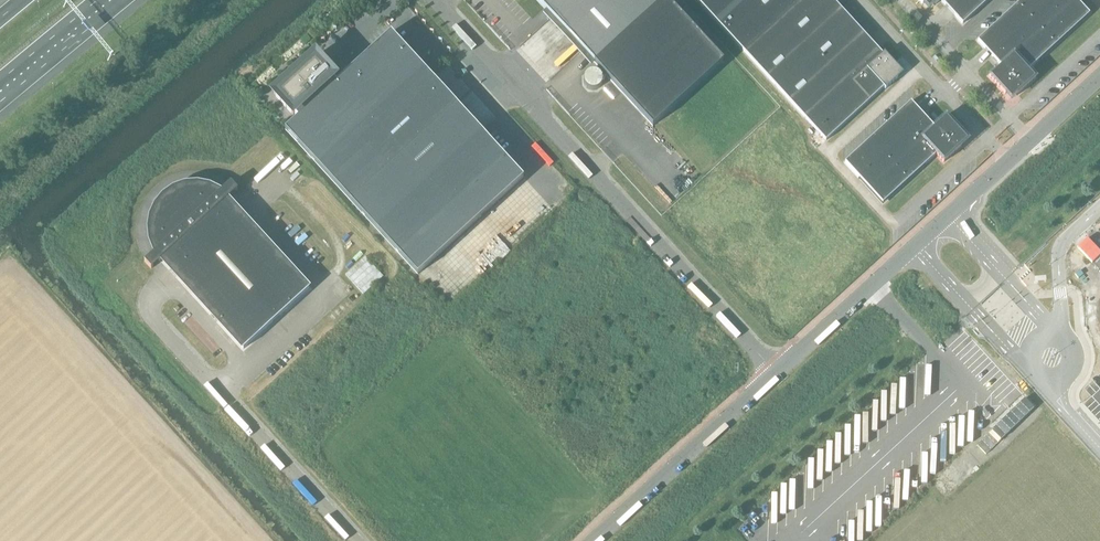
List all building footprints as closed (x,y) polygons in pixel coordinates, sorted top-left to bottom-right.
[(653,127),(724,62),(666,0),(536,0),(653,127)] [(826,142),(883,88),(885,90),(903,74),(899,69),(894,64),(884,53),(882,55),(832,0),(696,0),(826,142)] [(923,5),(925,3),(929,7),(933,3),(935,5),(940,1),(963,25),(990,0),(918,0),(923,5)] [(978,41),(1001,66),(989,77),(1005,95),(1007,93),(1011,98),(1016,94),(1018,96),(1036,79),(1028,71),(1039,61),(1040,62),(1041,61),(1040,60),(1089,15),(1076,0),(1022,0),(978,41)] [(391,33),(337,83),(334,79),(335,78),(316,57),(274,95),(293,116),(295,115),(298,118),(285,130),(417,275),(524,178),(481,132),(391,33)] [(911,102),(845,163),(859,178),(858,179),(859,180),(860,179),(883,204),(924,166),(925,168),(926,167),(925,165),(936,155),(944,163),(961,147),(960,145),(964,141),(960,136),(962,135),(946,117),(934,128),(911,102)] [(162,260),(244,350),(309,290),(227,200),(230,198),(229,197),(229,198),(223,192),(224,191),(223,190),(219,195),(209,190),(197,188),(186,188),(175,192),(166,199),(159,208),(154,218),(152,229),(153,241),(157,251),(152,255),(153,256),(154,255),(159,261),(159,262),(159,263),(162,260)]
